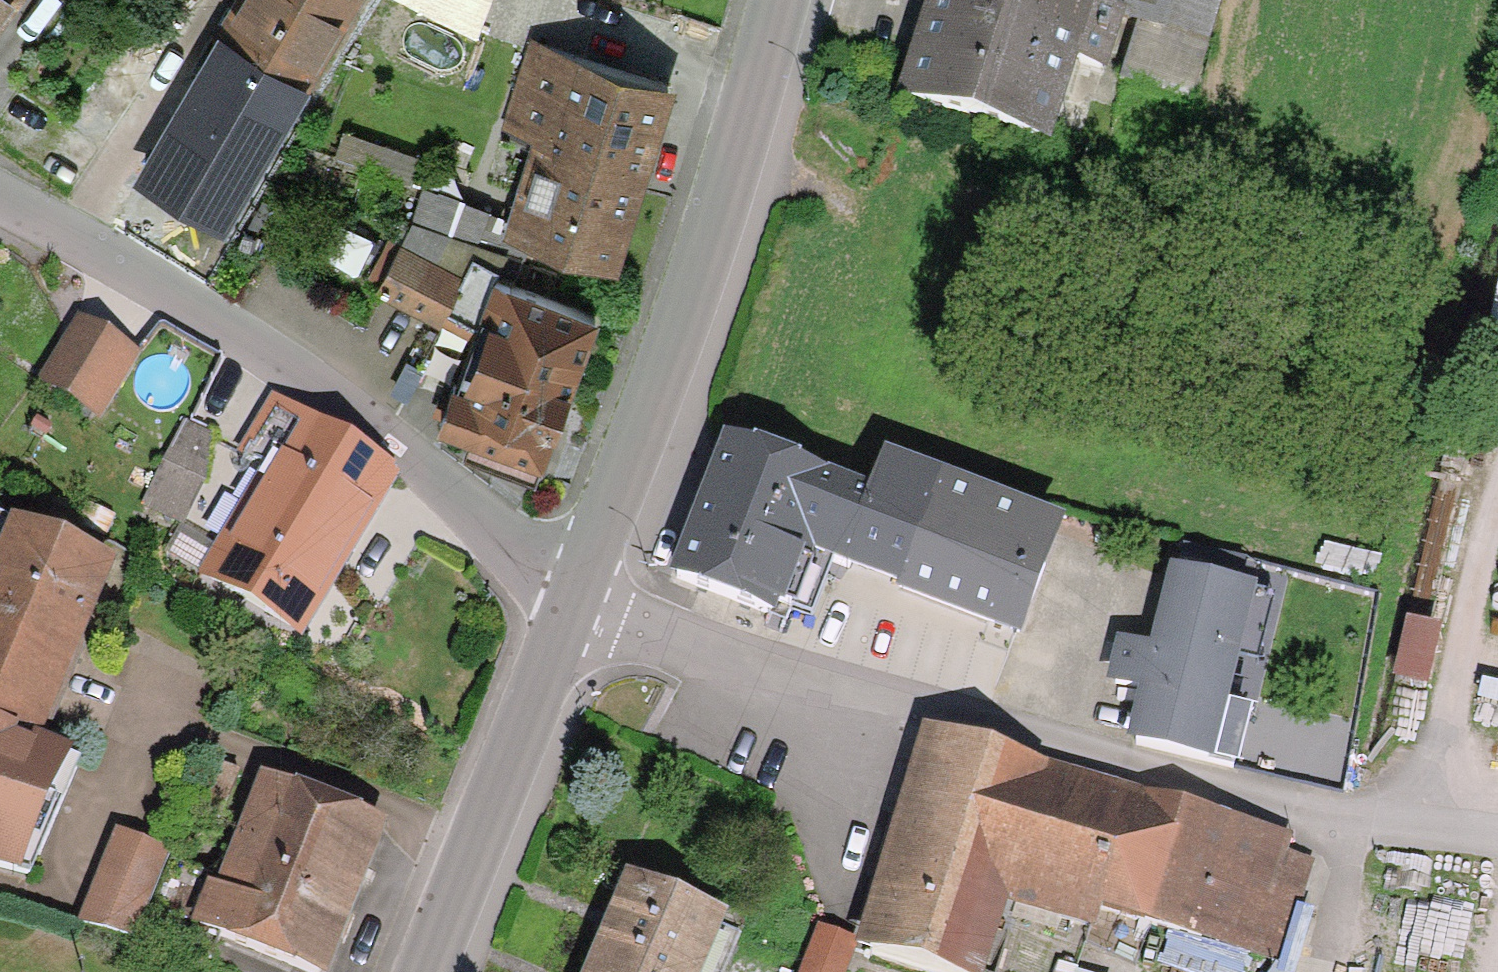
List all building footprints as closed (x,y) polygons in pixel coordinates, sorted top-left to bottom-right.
[(298,66),(337,0),(233,0),(221,20),(298,66)] [(493,0),(453,0),(449,9),(485,22),(493,0)] [(974,0),(928,0),(899,91),(1030,133),(1058,46),(1092,57),(1097,40),(974,0)] [(1205,34),(1216,0),(974,0),(1097,40),(1109,3),(1137,12),(1205,34)] [(1205,34),(1137,12),(1118,70),(1186,92),(1205,34)] [(298,66),(221,20),(174,98),(251,144),(257,135),(298,66)] [(540,122),(638,153),(664,69),(532,27),(505,111),(540,122)] [(251,144),(174,98),(137,163),(214,208),(251,144)] [(405,145),(340,118),(325,155),(390,182),(405,145)] [(638,153),(540,122),(508,221),(606,252),(638,153)] [(214,208),(137,163),(120,192),(197,237),(214,208)] [(401,204),(470,228),(482,195),(412,171),(401,204)] [(470,228),(401,204),(373,284),(486,323),(506,268),(490,262),(498,238),(470,228)] [(1481,320),(1497,324),(1497,253),(1481,320)] [(468,420),(536,444),(588,297),(506,268),(486,323),(467,376),(447,369),(433,408),(468,420)] [(126,344),(72,312),(40,366),(94,398),(126,344)] [(320,468),(366,495),(383,465),(263,395),(238,437),(269,455),(256,477),(300,503),(320,468)] [(203,424),(179,412),(135,501),(174,523),(200,470),(203,424)] [(536,444),(468,420),(462,438),(529,462),(536,444)] [(797,537),(827,549),(842,554),(847,541),(868,486),(720,431),(666,572),(769,611),(782,576),(797,537)] [(868,486),(847,541),(983,592),(1015,507),(879,456),(868,486)] [(300,503),(256,477),(205,563),(295,615),(366,495),(320,468),(300,503)] [(30,728),(102,545),(0,505),(0,716),(30,728)] [(797,537),(782,576),(812,587),(827,549),(797,537)] [(1371,553),(1319,538),(1313,560),(1365,575),(1371,553)] [(1253,579),(1176,559),(1132,731),(1224,755),(1250,654),(1235,650),(1253,579)] [(1442,624),(1404,614),(1388,675),(1426,685),(1442,624)] [(0,716),(0,857),(20,865),(69,743),(30,728),(0,716)] [(899,830),(1093,891),(1127,781),(934,720),(899,830)] [(234,867),(213,920),(324,965),(384,815),(273,770),(234,867)] [(1127,781),(1093,891),(1274,948),(1295,880),(1265,871),(1278,828),(1127,781)] [(133,921),(165,840),(126,825),(88,919),(128,935),(133,921)] [(899,830),(864,941),(964,971),(972,971),(998,890),(1084,917),(1093,891),(899,830)] [(165,840),(133,921),(202,948),(213,920),(234,867),(165,840)] [(622,870),(582,971),(687,971),(713,906),(622,870)] [(811,922),(797,971),(835,971),(846,931),(811,922)] [(1053,960),(1049,971),(1089,971),(1053,960)]
